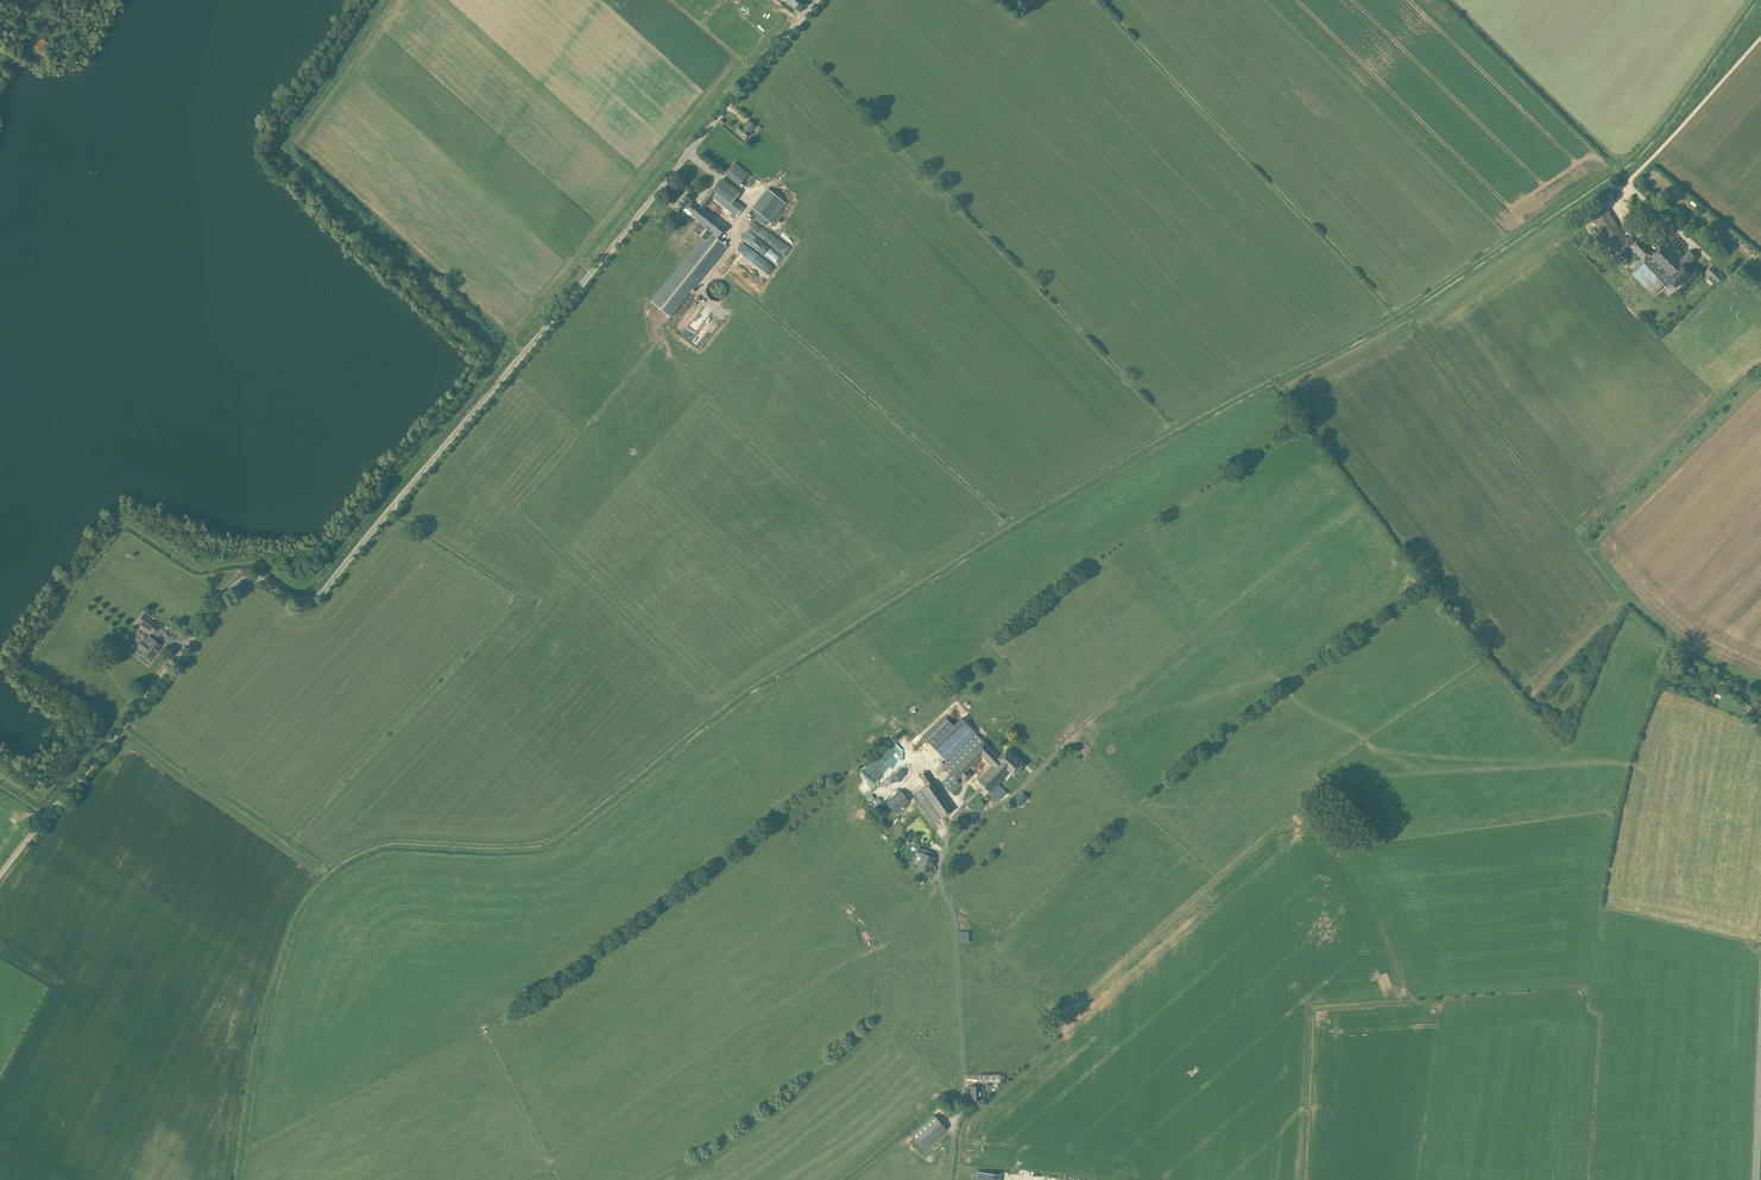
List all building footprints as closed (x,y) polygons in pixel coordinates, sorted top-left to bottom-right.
[(795,8),(802,0),(785,0),(795,8)] [(39,51),(47,43),(43,39),(42,38),(34,47),(39,51)] [(741,125),(736,131),(745,139),(755,126),(748,120),(743,127),(741,125)] [(735,163),(725,174),(740,185),(749,174),(735,163)] [(690,202),(684,209),(683,211),(689,216),(690,215),(718,238),(726,228),(703,209),(713,197),(732,213),(735,216),(742,208),(733,200),(736,197),(718,181),(699,205),(698,204),(696,207),(690,202)] [(1611,198),(1608,193),(1613,190),(1610,185),(1598,192),(1604,202),(1611,198)] [(767,189),(753,208),(768,220),(771,223),(786,204),(767,189)] [(684,209),(690,202),(692,200),(686,194),(678,204),(684,209)] [(1630,244),(1606,208),(1593,216),(1616,252),(1630,244)] [(781,228),(778,233),(784,237),(788,233),(781,228)] [(776,264),(781,256),(747,232),(742,240),(776,264)] [(1687,247),(1675,234),(1674,233),(1668,240),(1681,253),(1687,247)] [(772,243),(776,248),(783,240),(778,236),(772,243)] [(793,245),(797,240),(791,236),(788,241),(793,245)] [(1640,236),(1635,241),(1628,248),(1638,258),(1629,267),(1633,271),(1631,274),(1653,296),(1668,282),(1674,289),(1692,271),(1687,266),(1696,257),(1690,251),(1680,260),(1664,244),(1653,252),(1652,251),(1654,250),(1640,236)] [(703,239),(652,301),(670,316),(727,246),(718,239),(712,246),(703,239)] [(791,246),(782,241),(777,249),(785,255),(791,246)] [(763,259),(757,267),(768,276),(774,267),(763,259)] [(1711,267),(1707,272),(1718,282),(1722,277),(1711,267)] [(1712,285),(1715,281),(1710,277),(1707,281),(1712,285)] [(725,292),(725,291),(725,290),(725,289),(725,288),(724,287),(723,286),(723,285),(722,285),(721,284),(720,284),(719,283),(718,283),(717,283),(716,283),(715,283),(714,283),(713,283),(712,284),(711,284),(711,285),(710,285),(709,286),(709,287),(708,288),(708,289),(708,290),(707,291),(707,292),(708,293),(708,294),(708,295),(709,296),(709,297),(710,298),(711,299),(712,299),(713,300),(714,300),(715,301),(716,301),(717,301),(718,301),(719,300),(720,300),(721,300),(721,299),(722,299),(723,298),(723,297),(724,297),(724,296),(725,295),(725,294),(725,293),(725,292)] [(690,322),(703,306),(695,300),(687,310),(692,313),(687,319),(690,322)] [(691,344),(700,348),(704,340),(694,336),(691,344)] [(145,617),(143,619),(140,624),(153,633),(158,626),(145,617)] [(143,653),(143,654),(143,655),(143,656),(144,657),(145,657),(146,658),(147,658),(148,658),(149,658),(150,658),(160,645),(148,636),(144,642),(142,640),(137,646),(144,651),(143,653)] [(956,707),(945,718),(953,726),(961,718),(964,715),(956,707)] [(945,718),(924,737),(927,740),(933,746),(953,726),(945,718)] [(953,726),(933,746),(945,759),(946,758),(947,760),(975,733),(961,718),(953,726)] [(899,733),(857,770),(863,802),(870,814),(885,802),(900,790),(919,776),(920,776),(926,771),(899,733)] [(947,760),(941,766),(950,774),(983,742),(975,733),(947,760)] [(983,742),(950,774),(956,780),(960,777),(967,769),(981,756),(991,766),(998,760),(997,759),(998,757),(983,742)] [(1022,765),(1005,750),(998,757),(997,759),(998,760),(1009,771),(1013,775),(1022,765)] [(991,766),(977,780),(989,791),(1009,771),(998,760),(991,766)] [(967,769),(960,777),(965,782),(972,774),(967,769)] [(933,781),(926,771),(920,776),(919,776),(926,786),(933,781)] [(950,774),(941,783),(950,791),(958,783),(956,780),(950,774)] [(953,810),(933,781),(926,786),(921,789),(941,818),(953,810)] [(941,818),(921,789),(914,794),(934,823),(941,818)] [(900,790),(885,802),(894,813),(909,801),(900,790)] [(997,799),(989,791),(986,795),(987,797),(993,803),(997,799)] [(1022,792),(1014,801),(1020,807),(1028,798),(1022,792)] [(965,825),(969,821),(965,816),(960,819),(965,825)] [(927,855),(923,854),(922,854),(918,869),(929,872),(934,858),(927,855)] [(970,941),(970,931),(959,931),(960,942),(970,941)] [(1000,1074),(980,1075),(980,1083),(1000,1082),(1000,1074)] [(980,1086),(970,1087),(971,1100),(981,1099),(980,1089),(980,1086)] [(934,1115),(912,1135),(924,1148),(946,1128),(934,1115)]
